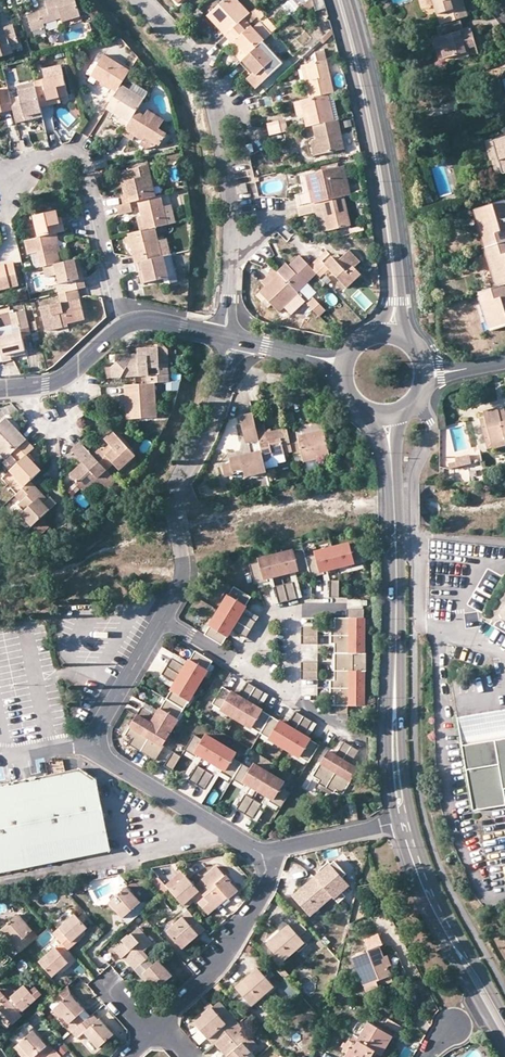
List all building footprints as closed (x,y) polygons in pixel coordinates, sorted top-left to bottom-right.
[(48,11),(49,14),(42,17),(40,13),(29,17),(33,32),(45,29),(45,26),(61,21),(63,23),(81,18),(76,0),(46,0),(45,0),(48,11)] [(251,13),(238,0),(224,0),(208,15),(227,35),(251,13)] [(282,7),(290,16),(301,6),(296,0),(290,0),(282,7)] [(443,24),(462,19),(469,16),(464,0),(436,0),(443,24)] [(254,11),(251,13),(227,35),(234,43),(236,40),(241,47),(249,55),(259,45),(265,41),(253,28),(249,24),(258,16),(254,11)] [(462,19),(443,24),(439,25),(442,38),(434,40),(436,50),(443,49),(445,58),(469,52),(468,48),(477,46),(472,27),(465,29),(462,19)] [(253,28),(265,41),(277,29),(268,20),(262,25),(259,22),(253,28)] [(0,37),(0,57),(12,54),(11,46),(19,44),(13,25),(5,28),(7,35),(0,37)] [(285,63),(265,41),(259,45),(280,68),(285,63)] [(259,45),(249,55),(241,62),(251,74),(247,78),(258,89),(280,68),(259,45)] [(312,80),(307,81),(311,98),(329,94),(335,93),(325,50),(316,52),(318,62),(308,64),(312,80)] [(118,92),(122,85),(131,71),(105,54),(92,75),(118,92)] [(303,65),(307,81),(312,80),(308,64),(303,65)] [(37,89),(42,110),(51,108),(50,103),(61,100),(70,98),(65,77),(36,84),(37,89)] [(19,88),(20,93),(37,89),(36,84),(19,88)] [(130,123),(138,111),(145,99),(122,85),(118,92),(107,109),(120,117),(130,123)] [(44,119),(42,110),(37,89),(20,93),(22,99),(12,101),(14,112),(17,125),(44,119)] [(12,101),(9,90),(0,92),(0,115),(14,112),(12,101)] [(290,100),(287,90),(271,94),(273,104),(290,100)] [(329,94),(311,98),(302,100),(307,127),(314,125),(335,120),(329,94)] [(147,137),(157,144),(160,146),(167,134),(160,129),(165,121),(149,110),(145,115),(138,111),(130,123),(128,126),(124,133),(134,139),(136,136),(144,141),(147,137)] [(118,121),(128,126),(130,123),(120,117),(118,121)] [(335,120),(314,125),(317,141),(321,154),(346,149),(339,119),(335,120)] [(286,122),(269,126),(270,135),(288,131),(286,122)] [(156,146),(157,144),(147,137),(144,141),(141,145),(147,149),(156,146)] [(315,156),(321,154),(317,141),(312,142),(315,156)] [(494,145),(504,176),(504,142),(494,145)] [(138,201),(157,196),(149,165),(120,172),(122,182),(126,181),(129,193),(125,194),(122,195),(124,204),(130,203),(138,201)] [(344,165),(339,166),(345,188),(342,188),(344,196),(351,194),(344,165)] [(345,188),(339,166),(306,174),(310,191),(296,194),(299,206),(313,203),(322,201),(344,196),(342,188),(345,188)] [(248,192),(246,183),(240,184),(243,193),(248,192)] [(168,225),(164,207),(161,195),(157,196),(138,201),(141,215),(146,230),(156,228),(168,225)] [(344,196),(322,201),(329,231),(352,225),(344,196)] [(322,233),(329,231),(322,201),(313,203),(315,212),(317,212),(322,233)] [(130,203),(124,204),(117,206),(119,214),(132,211),(130,203)] [(313,203),(299,206),(301,215),(315,212),(313,203)] [(487,251),(504,245),(504,204),(476,213),(487,251)] [(172,205),(164,207),(168,225),(176,223),(172,205)] [(39,237),(57,233),(66,231),(64,223),(60,224),(59,218),(57,210),(34,216),(39,237)] [(137,217),(140,231),(146,230),(141,215),(137,217)] [(162,256),(159,242),(156,228),(146,230),(140,231),(129,234),(135,262),(162,256)] [(56,264),(61,263),(59,251),(56,242),(59,241),(57,233),(39,237),(26,241),(29,254),(38,253),(42,267),(44,267),(56,264)] [(168,240),(159,242),(162,256),(165,256),(172,254),(168,240)] [(487,251),(499,290),(504,288),(504,245),(487,251)] [(326,251),(310,266),(313,270),(330,255),(326,251)] [(313,270),(317,274),(320,277),(329,270),(348,291),(362,278),(354,269),(360,263),(349,251),(337,263),(330,255),(313,270)] [(165,256),(162,256),(135,262),(138,272),(140,272),(144,271),(147,282),(170,277),(165,256)] [(281,275),(298,293),(317,274),(313,270),(310,266),(301,256),(290,266),(281,275)] [(80,258),(75,259),(80,279),(85,278),(80,258)] [(72,291),(79,289),(87,287),(85,278),(80,279),(75,259),(61,263),(56,264),(58,274),(60,283),(70,281),(72,291)] [(0,265),(0,290),(19,286),(14,262),(0,265)] [(58,274),(56,264),(44,267),(46,277),(58,274)] [(287,264),(278,272),(281,275),(290,266),(287,264)] [(287,306),(299,294),(298,293),(281,275),(278,272),(276,270),(269,276),(273,281),(266,288),(260,293),(267,300),(272,305),(279,313),(287,306)] [(262,283),(266,288),(273,281),(269,276),(262,283)] [(72,291),(70,281),(60,283),(55,284),(57,294),(60,293),(72,291)] [(499,290),(480,296),(492,334),(504,330),(504,288),(499,290)] [(63,323),(69,323),(85,319),(79,289),(72,291),(60,293),(62,303),(41,307),(46,331),(63,327),(63,323)] [(305,300),(299,294),(287,306),(293,312),(305,300)] [(314,299),(309,304),(320,316),(326,311),(314,299)] [(267,309),(272,305),(267,300),(262,304),(267,309)] [(21,329),(29,327),(25,310),(11,314),(14,327),(20,326),(21,329)] [(1,352),(4,361),(12,359),(11,357),(10,353),(26,349),(23,335),(21,332),(0,337),(0,346),(1,352)] [(159,345),(159,347),(160,364),(169,363),(168,350),(162,344),(159,345)] [(160,364),(159,347),(138,349),(139,357),(132,357),(128,353),(113,366),(107,367),(108,377),(148,374),(148,383),(155,383),(170,382),(169,363),(160,364)] [(27,354),(26,349),(10,353),(11,357),(27,354)] [(155,383),(148,383),(125,385),(126,394),(131,394),(133,419),(157,417),(155,383)] [(486,418),(493,445),(504,442),(504,413),(499,415),(498,410),(485,414),(486,418)] [(260,440),(257,426),(254,414),(240,417),(246,444),(250,443),(260,440)] [(0,425),(0,452),(7,459),(27,440),(7,418),(0,425)] [(493,445),(486,418),(480,420),(488,451),(504,446),(504,442),(493,445)] [(297,429),(297,433),(298,436),(325,431),(323,423),(297,429)] [(263,451),(265,462),(269,461),(273,457),(294,452),(290,434),(288,428),(268,433),(265,424),(257,426),(260,440),(263,451)] [(290,434),(294,452),(297,462),(330,454),(325,431),(298,436),(297,433),(290,434)] [(106,440),(109,444),(117,435),(114,432),(106,440)] [(94,456),(108,471),(115,465),(121,472),(137,457),(117,435),(109,444),(111,446),(104,452),(102,450),(94,456)] [(35,449),(27,440),(7,459),(3,461),(26,486),(32,480),(42,471),(28,455),(35,449)] [(250,443),(252,454),(263,451),(260,440),(250,443)] [(100,479),(108,471),(94,456),(82,444),(74,452),(84,463),(71,475),(86,492),(100,479)] [(268,473),(265,462),(263,451),(252,454),(231,458),(232,464),(224,466),(226,476),(244,472),(246,477),(268,473)] [(449,466),(451,472),(472,466),(470,457),(456,460),(457,464),(449,466)] [(118,482),(108,471),(100,479),(110,490),(118,482)] [(26,486),(16,495),(22,502),(19,505),(26,512),(22,515),(33,526),(58,504),(52,497),(49,500),(45,503),(40,498),(42,496),(36,489),(38,487),(32,480),(26,486)] [(49,500),(38,487),(36,489),(42,496),(40,498),(45,503),(49,500)] [(76,499),(84,510),(89,506),(82,495),(76,499)] [(351,544),(316,553),(316,555),(307,558),(305,551),(296,553),(295,551),(260,560),(260,562),(251,565),(256,585),(258,585),(269,582),(268,578),(273,577),(291,572),(296,571),(297,575),(310,572),(312,579),(325,575),(324,572),(329,570),(347,566),(352,565),(353,568),(363,566),(366,565),(361,544),(352,547),(351,544)] [(297,596),(298,599),(303,598),(297,575),(296,571),(291,572),(294,582),(295,582),(298,595),(297,596)] [(274,605),(279,604),(278,600),(277,601),(274,587),(275,587),(273,577),(268,578),(269,582),(258,585),(259,588),(269,586),(274,605)] [(341,580),(331,580),(331,598),(341,598),(341,580)] [(297,596),(294,582),(285,585),(289,601),(298,599),(297,596)] [(289,601),(285,585),(275,587),(278,600),(279,604),(289,601)] [(223,599),(226,601),(234,588),(230,586),(223,599)] [(226,605),(221,612),(252,630),(257,622),(254,621),(245,615),(242,613),(245,609),(252,598),(235,587),(234,588),(226,601),(224,604),(226,605)] [(259,618),(245,609),(242,613),(245,615),(246,614),(255,620),(254,621),(257,622),(259,618)] [(365,653),(365,609),(347,609),(347,618),(336,618),(335,628),(332,628),(332,636),(332,644),(336,644),(336,654),(336,671),(336,677),(336,681),(333,680),(332,696),(336,696),(336,705),(332,705),(332,714),(349,714),(349,706),(365,706),(365,671),(367,671),(367,653),(365,653)] [(252,630),(221,612),(217,619),(216,618),(205,635),(223,646),(230,634),(232,630),(247,638),(252,630)] [(202,632),(206,634),(214,621),(210,619),(202,632)] [(319,645),(319,636),(319,627),(302,627),(302,636),(302,645),(319,645)] [(235,631),(232,630),(230,634),(244,643),(247,638),(244,637),(243,638),(234,632),(235,631)] [(317,655),(316,646),(304,646),(304,655),(317,655)] [(213,661),(195,651),(186,667),(171,659),(162,675),(164,676),(173,682),(176,683),(152,725),(137,717),(126,736),(133,740),(130,745),(157,761),(165,747),(162,745),(172,727),(174,728),(176,724),(182,713),(184,711),(194,693),(193,692),(201,678),(203,679),(213,661)] [(189,663),(174,654),(171,659),(174,660),(175,659),(184,665),(183,666),(186,667),(189,663)] [(319,680),(319,671),(319,662),(302,663),(302,671),(302,680),(319,680)] [(215,667),(211,664),(204,676),(208,678),(215,667)] [(159,679),(174,688),(176,683),(173,682),(173,683),(163,677),(164,676),(162,675),(159,679)] [(245,685),(247,683),(243,680),(234,694),(239,697),(240,695),(239,694),(244,685),(245,685)] [(261,734),(271,716),(260,710),(255,707),(256,705),(262,695),(263,692),(247,683),(245,685),(240,695),(239,697),(234,694),(223,687),(212,705),(214,706),(226,713),(230,715),(230,713),(244,722),(243,723),(247,725),(259,732),(261,734)] [(268,695),(263,692),(262,695),(263,696),(257,705),(256,705),(255,707),(260,710),(268,695)] [(193,696),(186,708),(189,710),(196,698),(193,696)] [(152,718),(155,709),(144,705),(140,714),(152,718)] [(226,713),(214,706),(212,709),(224,716),(226,713)] [(456,714),(471,808),(504,803),(501,787),(504,786),(504,706),(456,714)] [(294,715),(296,712),(291,709),(282,723),(287,726),(288,724),(287,723),(293,714),(294,715)] [(307,761),(309,763),(320,746),(308,739),(303,736),(305,734),(310,724),(312,722),(296,712),(294,715),(288,724),(287,726),(282,723),(271,716),(261,734),(263,735),(274,742),(278,744),(279,743),(293,751),(292,752),(295,754),(307,761)] [(186,715),(182,713),(176,724),(179,727),(186,715)] [(317,724),(312,722),(310,724),(311,725),(306,734),(305,734),(303,736),(308,739),(317,724)] [(259,732),(247,725),(245,729),(257,736),(259,732)] [(196,757),(199,754),(203,756),(219,766),(223,769),(221,772),(230,778),(235,781),(245,787),(247,783),(251,786),(267,796),(271,798),(269,801),(278,807),(281,809),(290,793),(282,788),(285,783),(253,764),(251,769),(234,759),(236,754),(221,745),(206,735),(203,740),(194,735),(185,750),(196,757)] [(274,742),(263,735),(260,738),(272,745),(274,742)] [(318,784),(320,785),(332,792),(334,793),(336,791),(343,795),(358,770),(350,766),(359,751),(344,742),(335,757),(328,752),(313,777),(320,781),(318,784)] [(181,756),(173,751),(165,766),(172,771),(181,756)] [(184,777),(188,780),(190,777),(189,776),(196,765),(197,766),(203,756),(199,754),(196,757),(187,752),(185,755),(194,761),(184,777)] [(307,761),(295,754),(293,758),(305,765),(307,761)] [(205,770),(197,766),(190,777),(188,780),(197,785),(205,770)] [(206,787),(204,790),(209,793),(219,776),(228,782),(230,778),(221,772),(223,769),(219,766),(213,775),(213,776),(214,776),(208,788),(206,787)] [(111,850),(97,779),(82,768),(8,783),(0,785),(0,872),(28,867),(111,850)] [(213,775),(205,770),(197,785),(204,790),(206,787),(213,775)] [(232,807),(236,810),(238,806),(237,806),(244,794),(245,795),(251,786),(247,783),(245,787),(235,781),(233,784),(242,790),(232,807)] [(330,796),(332,792),(320,785),(318,788),(330,796)] [(253,800),(245,795),(238,806),(236,810),(245,814),(253,800)] [(254,816),(253,819),(257,822),(267,805),(276,811),(278,807),(269,801),(271,798),(267,796),(262,804),(261,805),(262,806),(256,817),(254,816)] [(262,804),(253,800),(245,814),(253,819),(254,816),(261,805),(262,804)] [(356,804),(349,805),(351,822),(358,821),(356,804)] [(334,867),(338,864),(333,858),(329,861),(334,867)] [(316,878),(331,894),(337,900),(344,894),(339,889),(347,882),(341,875),(345,871),(338,864),(334,867),(329,861),(327,859),(317,868),(322,873),(316,878)] [(226,896),(227,897),(237,889),(230,880),(231,879),(225,872),(223,873),(215,864),(193,883),(198,889),(203,894),(214,907),(220,901),(226,896)] [(183,903),(191,895),(198,889),(193,883),(185,874),(169,888),(182,903),(183,903)] [(164,892),(169,888),(157,875),(150,880),(162,894),(164,892)] [(308,913),(331,894),(316,878),(314,875),(292,894),(308,913)] [(128,888),(110,902),(129,924),(142,913),(147,909),(128,888)] [(207,912),(214,907),(203,894),(196,900),(207,912)] [(194,898),(191,895),(183,903),(185,906),(194,898)] [(232,902),(227,897),(226,896),(220,901),(226,907),(232,902)] [(187,909),(165,928),(180,946),(203,927),(187,909)] [(70,939),(76,932),(85,925),(72,911),(51,930),(59,939),(66,947),(72,941),(70,939)] [(298,934),(305,928),(291,911),(283,917),(287,922),(298,934)] [(19,915),(2,931),(21,952),(39,937),(19,915)] [(294,942),(300,937),(298,934),(287,922),(264,941),(281,960),(298,946),(294,942)] [(122,955),(133,968),(146,957),(147,956),(142,950),(151,942),(138,926),(128,934),(127,932),(120,939),(121,940),(112,947),(120,956),(122,955)] [(303,941),(311,934),(305,928),(298,934),(300,937),(303,941)] [(79,935),(76,932),(70,939),(72,941),(79,935)] [(376,978),(391,973),(388,965),(391,964),(387,952),(383,954),(380,944),(382,943),(378,932),(363,937),(367,948),(353,954),(366,989),(378,985),(376,978)] [(303,941),(300,937),(294,942),(298,946),(303,941)] [(66,959),(69,962),(75,957),(66,947),(59,939),(54,944),(53,943),(37,958),(50,973),(58,966),(66,959)] [(141,971),(149,981),(155,988),(171,974),(157,958),(151,963),(146,957),(133,968),(138,974),(141,971)] [(61,970),(69,962),(66,959),(58,966),(61,970)] [(265,988),(271,983),(260,968),(236,987),(253,1007),(269,992),(265,988)] [(146,983),(149,981),(141,971),(138,974),(146,983)] [(393,979),(391,973),(376,978),(378,985),(393,979)] [(217,993),(223,987),(218,982),(212,987),(217,993)] [(8,994),(9,996),(12,999),(10,1002),(6,998),(0,991),(0,1012),(10,1023),(20,1014),(16,1010),(19,1008),(20,1009),(40,992),(33,984),(28,989),(22,983),(8,994)] [(275,987),(271,983),(265,988),(269,992),(275,987)] [(70,1024),(68,1027),(72,1032),(86,1020),(81,1015),(86,1011),(67,989),(56,998),(61,1004),(56,1008),(64,1017),(70,1024)] [(212,1043),(214,1042),(237,1022),(218,1000),(208,1008),(207,1006),(201,1012),(202,1013),(193,1021),(199,1028),(206,1036),(212,1043)] [(94,1004),(86,1011),(91,1016),(99,1009),(94,1004)] [(90,1017),(91,1016),(86,1011),(81,1015),(86,1020),(90,1017)] [(61,1019),(68,1027),(70,1024),(64,1017),(61,1019)] [(86,1033),(99,1048),(115,1034),(101,1018),(95,1023),(90,1017),(86,1020),(72,1032),(78,1039),(82,1035),(86,1033)] [(28,1022),(24,1025),(30,1032),(33,1029),(28,1022)] [(214,1042),(220,1048),(225,1055),(224,1056),(225,1056),(245,1056),(252,1051),(251,1049),(256,1044),(237,1022),(214,1042)] [(343,1051),(348,1054),(346,1056),(381,1056),(394,1036),(370,1022),(360,1038),(354,1035),(350,1042),(348,1041),(343,1051)] [(199,1028),(192,1034),(199,1042),(206,1036),(199,1028)] [(55,1050),(50,1044),(48,1046),(35,1031),(21,1043),(32,1056),(47,1056),(55,1050)] [(93,1053),(99,1048),(86,1033),(82,1035),(90,1043),(87,1046),(93,1053)] [(21,1043),(15,1047),(23,1056),(32,1056),(21,1043)] [(220,1048),(214,1053),(218,1056),(222,1056),(224,1056),(225,1055),(220,1048)]
